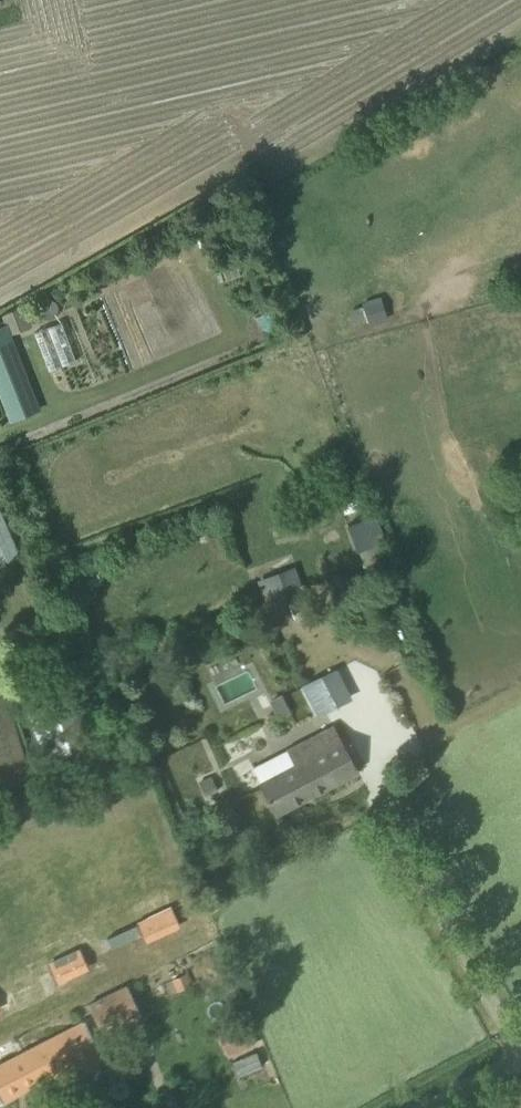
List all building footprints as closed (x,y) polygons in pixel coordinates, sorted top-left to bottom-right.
[(384,297),(352,304),(356,325),(389,317),(384,297)] [(4,316),(11,335),(32,327),(24,308),(4,316)] [(36,330),(50,369),(77,359),(62,320),(36,330)] [(33,413),(40,410),(16,346),(0,353),(0,389),(12,421),(33,413)] [(19,554),(0,507),(0,562),(19,554)] [(359,551),(387,540),(378,514),(350,525),(359,551)] [(259,581),(276,624),(296,616),(280,573),(259,581)] [(83,731),(68,695),(38,707),(39,709),(46,726),(54,744),(83,731)] [(270,702),(279,721),(292,715),(284,696),(270,702)] [(19,782),(0,718),(0,788),(19,782)] [(277,812),(357,770),(335,728),(292,751),(297,764),(261,783),(277,812)] [(147,940),(180,924),(173,908),(139,924),(147,940)] [(90,966),(83,950),(50,965),(57,981),(90,966)] [(143,1015),(128,985),(90,1004),(106,1034),(143,1015)] [(232,1054),(253,1044),(241,1017),(220,1026),(232,1054)] [(105,1061),(99,1049),(84,1021),(0,1064),(0,1097),(2,1102),(60,1072),(65,1083),(105,1061)]
